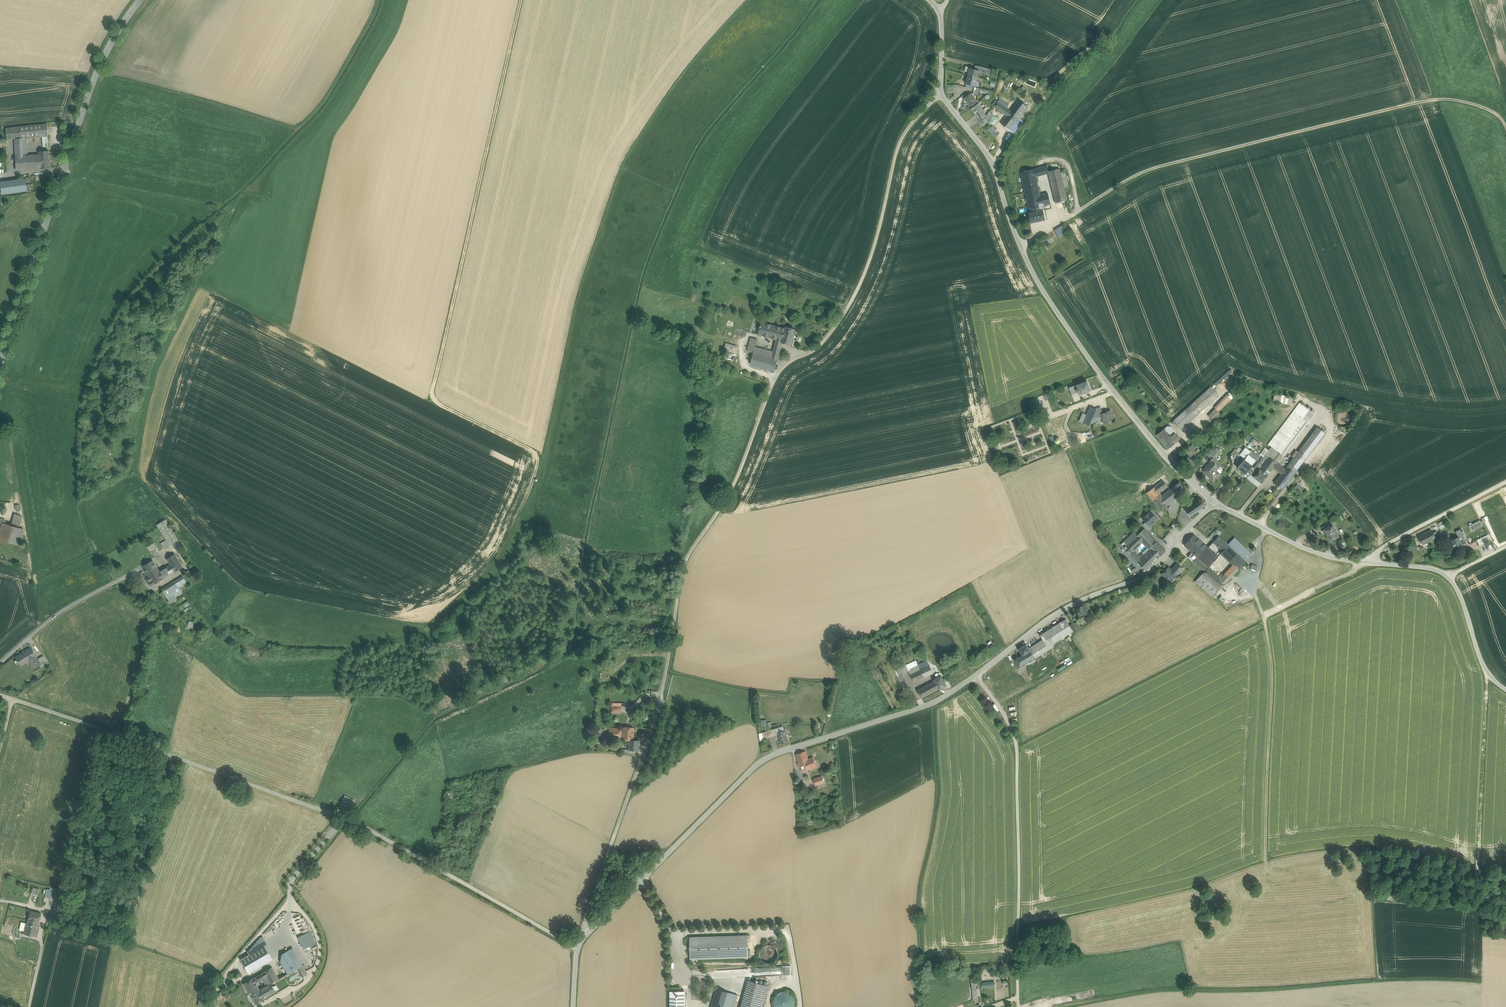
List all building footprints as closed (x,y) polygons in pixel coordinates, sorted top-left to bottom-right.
[(978,70),(970,68),(971,68),(966,67),(965,71),(969,72),(969,75),(978,77),(979,71),(978,70)] [(978,77),(969,75),(966,86),(970,87),(971,87),(974,87),(974,86),(975,86),(977,81),(978,77)] [(978,104),(971,93),(970,94),(964,99),(971,109),(978,104)] [(1007,109),(1004,113),(1007,116),(1001,124),(1010,130),(1024,110),(1025,111),(1028,107),(1019,100),(1011,111),(1007,109)] [(1004,113),(1007,109),(997,101),(993,106),(1004,113)] [(985,113),(979,104),(978,104),(971,109),(978,118),(985,114),(985,113)] [(983,128),(992,114),(990,111),(987,116),(981,124),(983,128)] [(985,114),(978,118),(977,119),(981,124),(987,116),(985,114)] [(47,124),(20,126),(20,138),(27,138),(43,136),(48,136),(47,124)] [(989,130),(995,136),(1000,132),(994,125),(989,130)] [(20,126),(6,127),(7,139),(15,138),(20,138),(20,126)] [(994,141),(983,128),(978,136),(987,147),(994,141)] [(49,151),(39,152),(40,155),(41,169),(50,168),(49,151)] [(23,156),(16,157),(17,170),(41,169),(40,155),(28,156),(23,156)] [(1047,166),(1021,173),(1029,211),(1043,209),(1042,205),(1040,194),(1036,176),(1045,174),(1049,173),(1048,171),(1047,166)] [(1060,169),(1048,171),(1049,173),(1056,203),(1067,200),(1064,187),(1060,173),(1060,169)] [(1065,171),(1060,173),(1064,187),(1069,186),(1065,171)] [(1045,174),(1036,176),(1040,194),(1049,193),(1045,174)] [(26,179),(1,183),(3,194),(28,191),(26,179)] [(1049,193),(1040,194),(1042,205),(1051,203),(1049,193)] [(1029,211),(1030,221),(1045,219),(1043,209),(1029,211)] [(1067,234),(1062,226),(1054,230),(1059,238),(1067,234)] [(785,328),(761,322),(758,335),(777,340),(782,341),(785,328)] [(796,329),(786,327),(785,328),(782,341),(781,343),(782,343),(791,345),(796,329)] [(747,351),(753,353),(755,348),(755,347),(757,339),(751,338),(747,351)] [(736,347),(727,345),(725,352),(735,354),(736,347)] [(781,347),(775,346),(773,352),(772,358),(778,359),(781,347)] [(755,348),(753,353),(764,356),(765,350),(755,347),(755,348)] [(764,356),(753,353),(750,364),(775,371),(778,359),(772,358),(764,356)] [(738,363),(723,359),(721,364),(737,368),(738,363)] [(1079,392),(1080,394),(1080,395),(1091,391),(1087,381),(1077,385),(1078,389),(1076,389),(1077,393),(1079,392)] [(1225,392),(1228,388),(1223,383),(1219,386),(1225,392)] [(1210,388),(1205,393),(1212,401),(1218,396),(1210,388)] [(1205,393),(1192,404),(1199,412),(1212,401),(1205,393)] [(1292,397),(1275,393),(1273,400),(1291,404),(1292,397)] [(1230,394),(1225,400),(1227,402),(1233,397),(1230,394)] [(1210,415),(1215,420),(1222,413),(1219,411),(1227,402),(1225,400),(1210,415)] [(1299,403),(1291,415),(1302,423),(1310,411),(1299,403)] [(1192,404),(1173,421),(1181,429),(1199,412),(1192,404)] [(1085,420),(1090,423),(1097,421),(1099,417),(1096,409),(1095,409),(1091,407),(1087,415),(1085,420)] [(1352,421),(1353,418),(1352,414),(1350,411),(1347,409),(1344,409),(1340,410),(1337,412),(1335,414),(1335,418),(1336,421),(1338,424),(1340,426),(1344,427),(1347,426),(1350,424),(1352,421)] [(1103,414),(1101,414),(1102,416),(1105,423),(1114,420),(1110,411),(1103,414)] [(1302,424),(1305,426),(1314,414),(1310,411),(1302,423),(1302,424)] [(1085,420),(1087,415),(1083,413),(1079,421),(1084,423),(1085,420)] [(1221,414),(1215,421),(1217,423),(1222,418),(1223,419),(1225,417),(1221,414)] [(1291,415),(1269,444),(1271,446),(1272,446),(1283,455),(1305,426),(1302,424),(1302,423),(1291,415)] [(1176,434),(1170,427),(1165,429),(1172,437),(1176,434)] [(1317,427),(1287,467),(1295,473),(1325,433),(1317,427)] [(1172,437),(1165,429),(1157,435),(1168,448),(1176,442),(1172,437)] [(1254,445),(1257,441),(1249,435),(1246,439),(1254,445)] [(1194,442),(1188,448),(1193,454),(1197,450),(1195,447),(1197,445),(1194,442)] [(1283,455),(1272,446),(1266,454),(1277,463),(1283,455)] [(1268,450),(1264,447),(1258,455),(1262,458),(1268,450)] [(1217,453),(1213,449),(1207,455),(1211,458),(1217,453)] [(1250,452),(1246,449),(1241,455),(1240,456),(1243,460),(1238,466),(1250,475),(1251,473),(1254,469),(1251,466),(1258,457),(1251,451),(1250,452)] [(1266,454),(1265,454),(1256,467),(1259,470),(1260,468),(1268,474),(1273,467),(1277,463),(1266,454)] [(1192,459),(1189,456),(1182,463),(1189,469),(1199,459),(1196,455),(1192,459)] [(1213,459),(1202,471),(1206,475),(1207,474),(1214,480),(1220,474),(1214,468),(1218,464),(1213,459)] [(1282,467),(1277,463),(1273,467),(1279,472),(1282,467)] [(1268,474),(1260,468),(1259,470),(1256,467),(1254,469),(1251,473),(1262,482),(1268,474)] [(1281,474),(1274,483),(1282,489),(1295,473),(1287,467),(1285,469),(1281,474)] [(1163,480),(1155,486),(1159,492),(1167,486),(1163,480)] [(1186,491),(1180,482),(1173,486),(1174,487),(1180,495),(1180,496),(1186,491)] [(1159,492),(1155,486),(1152,489),(1147,493),(1160,510),(1168,504),(1162,495),(1159,492)] [(1174,487),(1162,495),(1168,504),(1180,495),(1174,487)] [(1189,506),(1193,503),(1196,501),(1193,497),(1187,502),(1189,506)] [(1199,500),(1197,501),(1196,501),(1197,502),(1194,504),(1193,503),(1193,504),(1190,506),(1189,506),(1189,507),(1186,509),(1185,508),(1185,509),(1190,516),(1191,516),(1190,515),(1194,513),(1194,514),(1195,513),(1194,512),(1197,510),(1198,511),(1199,513),(1203,510),(1202,508),(1201,507),(1203,506),(1204,507),(1204,506),(1203,506),(1204,503),(1205,503),(1205,502),(1204,503),(1202,501),(1203,500),(1202,500),(1200,500),(1199,499),(1199,500)] [(1150,511),(1143,518),(1146,522),(1150,526),(1157,519),(1154,516),(1150,511)] [(22,516),(15,514),(12,525),(19,528),(22,520),(22,516)] [(179,541),(167,520),(158,525),(167,540),(170,546),(179,541)] [(1481,521),(1470,526),(1472,531),(1483,526),(1481,521)] [(2,523),(0,530),(0,540),(14,544),(19,528),(12,525),(4,523),(2,523)] [(1333,525),(1324,529),(1330,541),(1339,536),(1333,525)] [(19,528),(14,544),(19,545),(23,529),(19,528)] [(1156,541),(1144,529),(1136,536),(1141,541),(1142,542),(1149,549),(1150,547),(1156,541)] [(1463,531),(1462,529),(1456,532),(1459,537),(1463,545),(1467,543),(1463,535),(1464,534),(1463,532),(1464,532),(1463,531)] [(1431,530),(1419,536),(1423,545),(1433,539),(1434,540),(1436,539),(1433,533),(1431,530)] [(1133,533),(1121,545),(1124,548),(1136,536),(1133,533)] [(1489,534),(1477,540),(1480,546),(1492,540),(1489,534)] [(1196,555),(1206,545),(1195,535),(1185,545),(1193,553),(1196,555)] [(1142,542),(1141,541),(1136,536),(1124,548),(1126,550),(1130,554),(1133,551),(1142,542)] [(1228,544),(1219,536),(1217,538),(1214,542),(1224,551),(1229,545),(1228,544)] [(1459,537),(1451,541),(1453,545),(1452,545),(1454,549),(1455,548),(1455,549),(1463,545),(1459,537)] [(1252,555),(1234,538),(1228,544),(1229,545),(1246,561),(1252,555)] [(167,540),(161,544),(164,549),(170,546),(167,540)] [(1165,551),(1156,541),(1150,547),(1152,549),(1160,557),(1165,551)] [(1206,545),(1196,555),(1209,567),(1219,557),(1206,545)] [(1246,561),(1229,545),(1224,551),(1221,554),(1234,566),(1238,570),(1246,561)] [(1141,559),(1138,562),(1145,570),(1160,557),(1152,549),(1145,556),(1141,559)] [(1139,556),(1133,551),(1130,554),(1138,562),(1141,559),(1139,556)] [(1196,555),(1193,553),(1189,557),(1205,572),(1209,567),(1196,555)] [(175,554),(167,559),(170,565),(174,572),(182,567),(175,554)] [(159,571),(153,560),(143,566),(149,576),(153,584),(163,578),(159,571)] [(1177,564),(1171,570),(1177,575),(1183,569),(1177,564)] [(170,565),(159,571),(163,578),(174,572),(170,565)] [(1234,566),(1222,579),(1226,583),(1238,570),(1234,566)] [(1171,570),(1169,567),(1162,574),(1171,583),(1178,576),(1177,575),(1171,570)] [(1222,579),(1209,567),(1205,572),(1202,575),(1219,591),(1226,583),(1222,579)] [(1219,591),(1202,575),(1195,582),(1213,598),(1219,591)] [(178,586),(183,583),(180,578),(175,581),(178,586)] [(182,593),(178,586),(175,581),(168,585),(176,597),(182,593)] [(162,589),(169,601),(176,597),(168,585),(162,589)] [(1238,606),(1239,603),(1238,599),(1236,597),(1233,595),(1230,594),(1227,595),(1224,597),(1223,600),(1222,603),(1223,606),(1224,609),(1227,610),(1230,611),(1234,610),(1236,608),(1238,606)] [(1084,610),(1080,612),(1080,613),(1075,615),(1079,623),(1088,619),(1084,610)] [(1043,639),(1049,649),(1054,646),(1053,644),(1073,631),(1070,626),(1065,619),(1040,635),(1043,639)] [(1049,649),(1043,639),(1029,648),(1032,653),(1024,657),(1022,654),(1014,659),(1019,667),(1046,651),(1049,649)] [(1026,644),(1019,649),(1022,654),(1024,657),(1032,653),(1029,648),(1026,644)] [(38,659),(31,647),(15,656),(21,666),(28,662),(32,669),(40,664),(41,664),(38,659)] [(43,656),(38,659),(41,664),(40,664),(42,667),(48,663),(43,656)] [(916,660),(906,665),(908,670),(910,674),(920,669),(916,660)] [(906,665),(895,671),(898,676),(902,674),(908,670),(906,665)] [(920,669),(910,674),(914,682),(933,673),(929,665),(920,669)] [(941,676),(933,680),(938,689),(946,685),(941,676)] [(933,682),(918,690),(922,698),(938,689),(933,680),(932,681),(933,682)] [(622,729),(622,737),(624,740),(629,740),(633,740),(634,727),(622,727),(622,729)] [(622,737),(622,729),(609,728),(609,738),(618,738),(619,738),(619,737),(622,737)] [(775,729),(763,733),(764,738),(777,734),(775,729)] [(784,731),(778,733),(778,734),(781,743),(788,741),(785,730),(784,731)] [(633,740),(629,740),(628,749),(638,750),(638,741),(633,740)] [(813,758),(808,759),(805,751),(797,754),(799,763),(797,763),(799,767),(801,767),(807,765),(808,769),(816,767),(813,758)] [(822,776),(814,779),(816,785),(824,783),(822,776)] [(341,803),(352,808),(356,799),(345,795),(341,803)] [(64,900),(56,898),(52,915),(59,917),(64,900)] [(41,913),(31,911),(29,920),(28,924),(38,926),(41,913)] [(304,917),(301,918),(300,915),(296,916),(298,927),(306,925),(304,917)] [(28,924),(26,923),(24,934),(37,937),(40,926),(38,926),(28,924)] [(298,937),(304,948),(316,942),(310,931),(298,937)] [(747,935),(690,937),(691,959),(748,957),(747,935)] [(241,960),(245,966),(250,963),(268,952),(264,946),(267,945),(263,938),(259,940),(260,941),(257,942),(258,943),(255,945),(256,946),(253,947),(254,948),(250,950),(251,951),(248,953),(250,955),(241,960)] [(777,957),(778,954),(777,950),(775,947),(772,945),(769,945),(765,945),(762,948),(760,951),(760,954),(760,958),(762,961),(765,963),(769,963),(772,963),(775,961),(777,957)] [(298,969),(288,951),(283,954),(282,962),(289,974),(298,969)] [(268,952),(250,963),(254,969),(259,966),(260,967),(272,960),(268,952)] [(250,963),(245,966),(248,972),(254,969),(250,963)] [(762,976),(791,974),(791,966),(750,967),(750,972),(761,972),(762,976)] [(272,967),(264,972),(267,977),(271,984),(279,979),(272,967)] [(264,972),(253,979),(256,983),(267,977),(264,972)] [(256,983),(253,979),(244,984),(256,1004),(265,999),(265,998),(260,990),(256,983)] [(748,980),(741,1006),(762,1006),(768,986),(748,980)] [(271,984),(260,990),(265,998),(276,992),(271,984)] [(712,1006),(724,1006),(729,992),(717,989),(712,1006)] [(774,1006),(793,1006),(797,995),(779,990),(774,1006)] [(737,994),(729,992),(724,1006),(733,1006),(737,994)]
